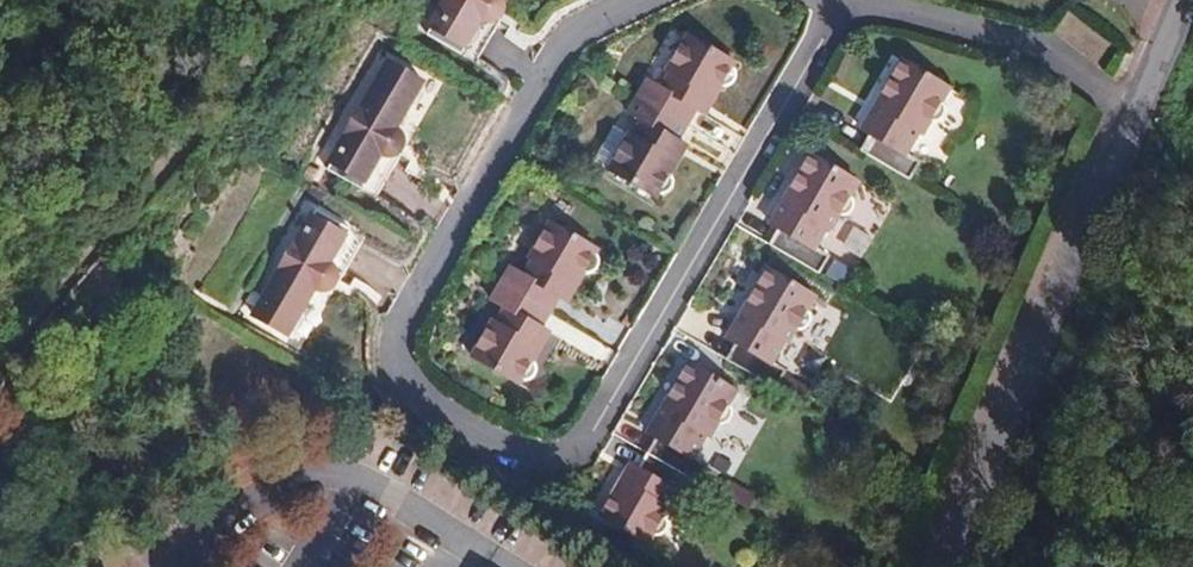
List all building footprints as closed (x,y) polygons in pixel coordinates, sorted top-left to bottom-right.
[(421,38),(455,58),(475,25),(480,26),(487,26),(491,24),(495,19),(497,13),(497,8),(495,3),(492,0),(443,0),(421,38)] [(634,99),(682,127),(692,109),(706,84),(714,89),(717,84),(720,84),(724,83),(726,82),(728,79),(729,75),(728,71),(726,69),(728,63),(682,37),(661,71),(665,74),(657,89),(644,82),(634,99)] [(900,60),(874,105),(884,110),(868,137),(859,152),(905,179),(916,160),(902,152),(916,131),(920,133),(928,119),(934,116),(940,111),(941,110),(942,106),(941,102),(940,98),(946,87),(900,60)] [(344,130),(320,170),(354,191),(374,157),(380,158),(386,158),(390,156),(394,151),(396,146),(396,141),(394,136),(390,131),(418,83),(383,63),(352,116),(350,115),(342,129),(344,130)] [(714,89),(706,84),(692,109),(700,114),(714,89)] [(682,127),(634,99),(625,114),(637,121),(628,137),(624,135),(603,171),(651,198),(655,191),(658,192),(662,191),(665,189),(667,185),(668,182),(667,178),(664,175),(656,170),(674,140),(682,127)] [(868,137),(884,110),(874,105),(859,131),(868,137)] [(674,140),(656,170),(664,174),(682,145),(674,140)] [(782,202),(790,207),(777,231),(767,247),(815,275),(824,259),(810,251),(824,227),(828,229),(836,215),(838,213),(840,213),(842,213),(846,212),(849,210),(850,206),(851,203),(849,199),(847,197),(854,184),(808,157),(782,202)] [(768,226),(777,231),(790,207),(782,202),(768,226)] [(279,265),(249,317),(283,337),(310,291),(315,293),(322,292),(328,290),(331,286),(333,280),(333,274),(330,269),(327,265),(346,231),(312,210),(288,250),(287,249),(278,264),(279,265)] [(498,286),(546,314),(557,295),(570,271),(579,275),(581,271),(584,271),(587,269),(590,267),(592,263),(592,259),(590,255),(594,249),(546,221),(525,258),(529,260),(521,274),(509,268),(498,286)] [(828,276),(847,282),(853,264),(834,258),(828,276)] [(766,268),(738,314),(748,320),(733,344),(724,359),(771,388),(782,370),(767,361),(780,341),(784,343),(792,329),(799,329),(804,325),(806,322),(807,317),(806,313),(804,310),(812,296),(766,268)] [(565,299),(579,275),(570,271),(557,295),(565,299)] [(540,327),(546,314),(498,286),(489,300),(501,308),(493,322),(489,320),(468,357),(516,385),(520,377),(523,377),(527,376),(529,373),(531,369),(530,365),(529,362),(529,360),(522,356),(540,327)] [(733,344),(748,320),(738,314),(724,338),(733,344)] [(540,327),(522,356),(529,360),(546,331),(540,327)] [(657,439),(647,455),(695,485),(706,468),(699,464),(692,459),(698,450),(701,452),(710,437),(714,437),(718,436),(721,434),(724,430),(724,426),(723,422),(721,419),(726,412),(678,383),(663,409),(671,415),(657,439)] [(657,439),(671,415),(663,409),(648,434),(657,439)] [(638,469),(623,493),(615,488),(599,515),(646,544),(651,535),(655,535),(658,534),(662,532),(663,528),(664,524),(663,520),(662,519),(671,504),(668,502),(673,492),(680,496),(686,500),(695,485),(647,455),(638,469)] [(615,488),(623,493),(638,469),(630,465),(615,488)] [(737,480),(727,492),(751,511),(761,499),(737,480)]
